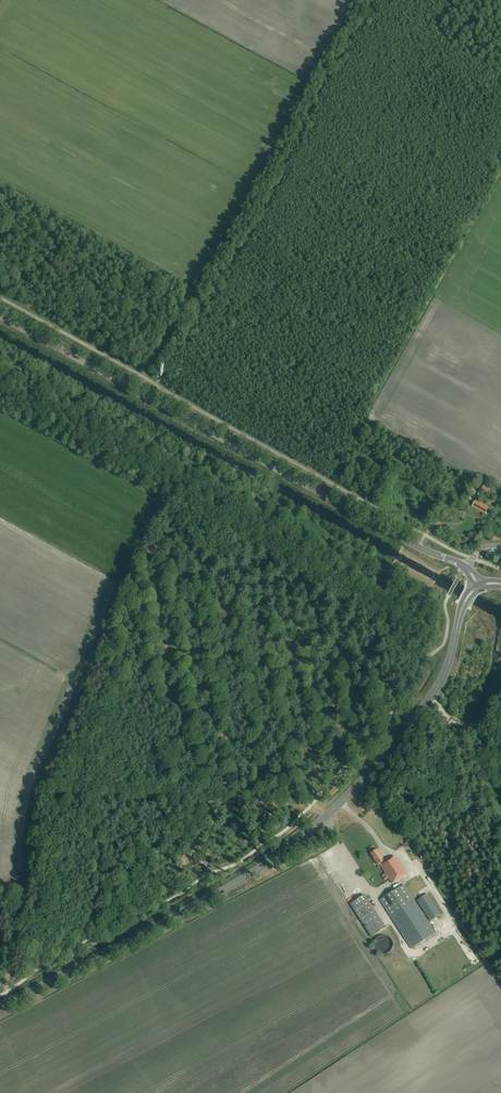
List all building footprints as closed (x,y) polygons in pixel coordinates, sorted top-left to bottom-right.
[(472,507),(486,514),(489,508),(476,501),(472,507)] [(371,854),(376,861),(379,866),(380,865),(393,884),(407,874),(395,856),(385,862),(383,857),(378,849),(371,854)] [(412,949),(435,933),(404,884),(380,899),(412,949)] [(427,894),(417,900),(431,921),(441,915),(427,894)] [(385,928),(364,895),(350,904),(372,937),(385,928)] [(388,954),(389,953),(390,952),(391,951),(391,950),(392,949),(392,948),(393,947),(393,946),(393,945),(393,944),(393,943),(392,942),(392,941),(391,940),(390,939),(390,938),(389,938),(388,937),(387,936),(386,936),(385,936),(384,936),(383,936),(382,936),(381,936),(380,936),(379,937),(378,937),(377,938),(376,939),(375,940),(375,941),(374,942),(374,943),(374,944),(374,945),(374,946),(374,947),(374,948),(375,949),(375,950),(376,951),(376,952),(377,952),(377,953),(378,953),(379,954),(380,954),(381,954),(382,955),(383,955),(384,955),(385,955),(386,954),(387,954),(388,954)]
